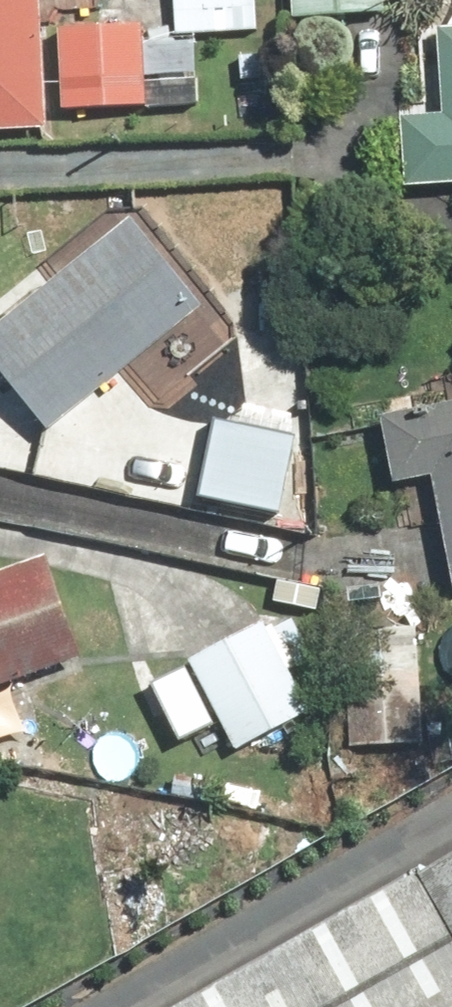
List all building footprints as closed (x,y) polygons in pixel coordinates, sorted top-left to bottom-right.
[(54,0),(0,0),(0,135),(59,133),(54,0)] [(184,21),(264,18),(264,0),(184,0),(184,21)] [(303,15),(395,12),(395,0),(303,0),(303,15)] [(154,32),(76,34),(78,107),(157,104),(154,32)] [(420,123),(420,185),(451,185),(451,123),(420,123)] [(0,330),(0,348),(54,423),(142,360),(164,391),(233,342),(148,223),(0,330)] [(385,422),(403,497),(440,488),(451,536),(451,405),(385,422)] [(318,442),(239,427),(223,510),(302,526),(318,442)] [(0,580),(0,697),(101,661),(64,557),(0,580)] [(272,618),(197,657),(241,740),(316,700),(272,618)] [(425,879),(451,927),(451,864),(425,879)] [(425,879),(189,1006),(451,1006),(451,927),(425,879)]
